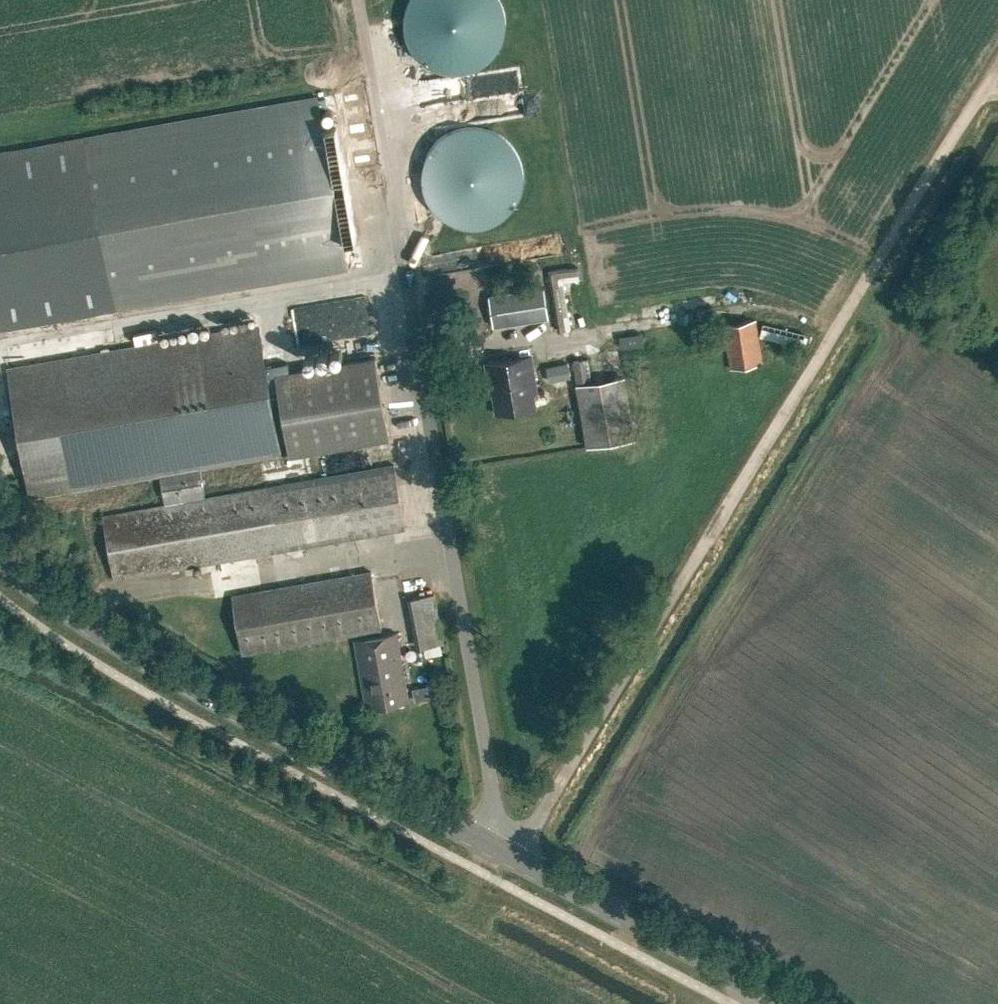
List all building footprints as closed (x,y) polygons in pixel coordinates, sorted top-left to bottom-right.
[(490,0),(406,0),(392,54),(483,78),(497,24),(485,21),(490,0)] [(347,267),(337,211),(353,208),(341,138),(325,141),(317,98),(90,137),(0,153),(0,328),(347,267)] [(521,205),(486,117),(409,148),(445,235),(521,205)] [(549,270),(553,327),(569,326),(565,269),(549,270)] [(490,296),(494,327),(549,319),(545,287),(490,296)] [(731,369),(764,363),(756,319),(724,325),(723,325),(731,369)] [(206,497),(200,467),(278,454),(255,324),(11,367),(33,497),(160,474),(165,504),(103,515),(115,579),(405,528),(394,464),(206,497)] [(290,454),(390,437),(376,357),(276,374),(290,454)] [(536,408),(534,393),(537,393),(537,392),(532,357),(485,364),(490,394),(490,395),(494,395),(496,414),(536,408)] [(567,363),(555,365),(558,379),(569,377),(567,363)] [(587,446),(635,437),(624,375),(576,383),(587,446)] [(243,653),(382,629),(372,571),(232,595),(243,653)] [(440,652),(432,592),(408,595),(415,655),(440,652)] [(367,708),(409,701),(397,632),(355,639),(367,708)] [(434,684),(424,686),(426,699),(436,697),(434,684)]
